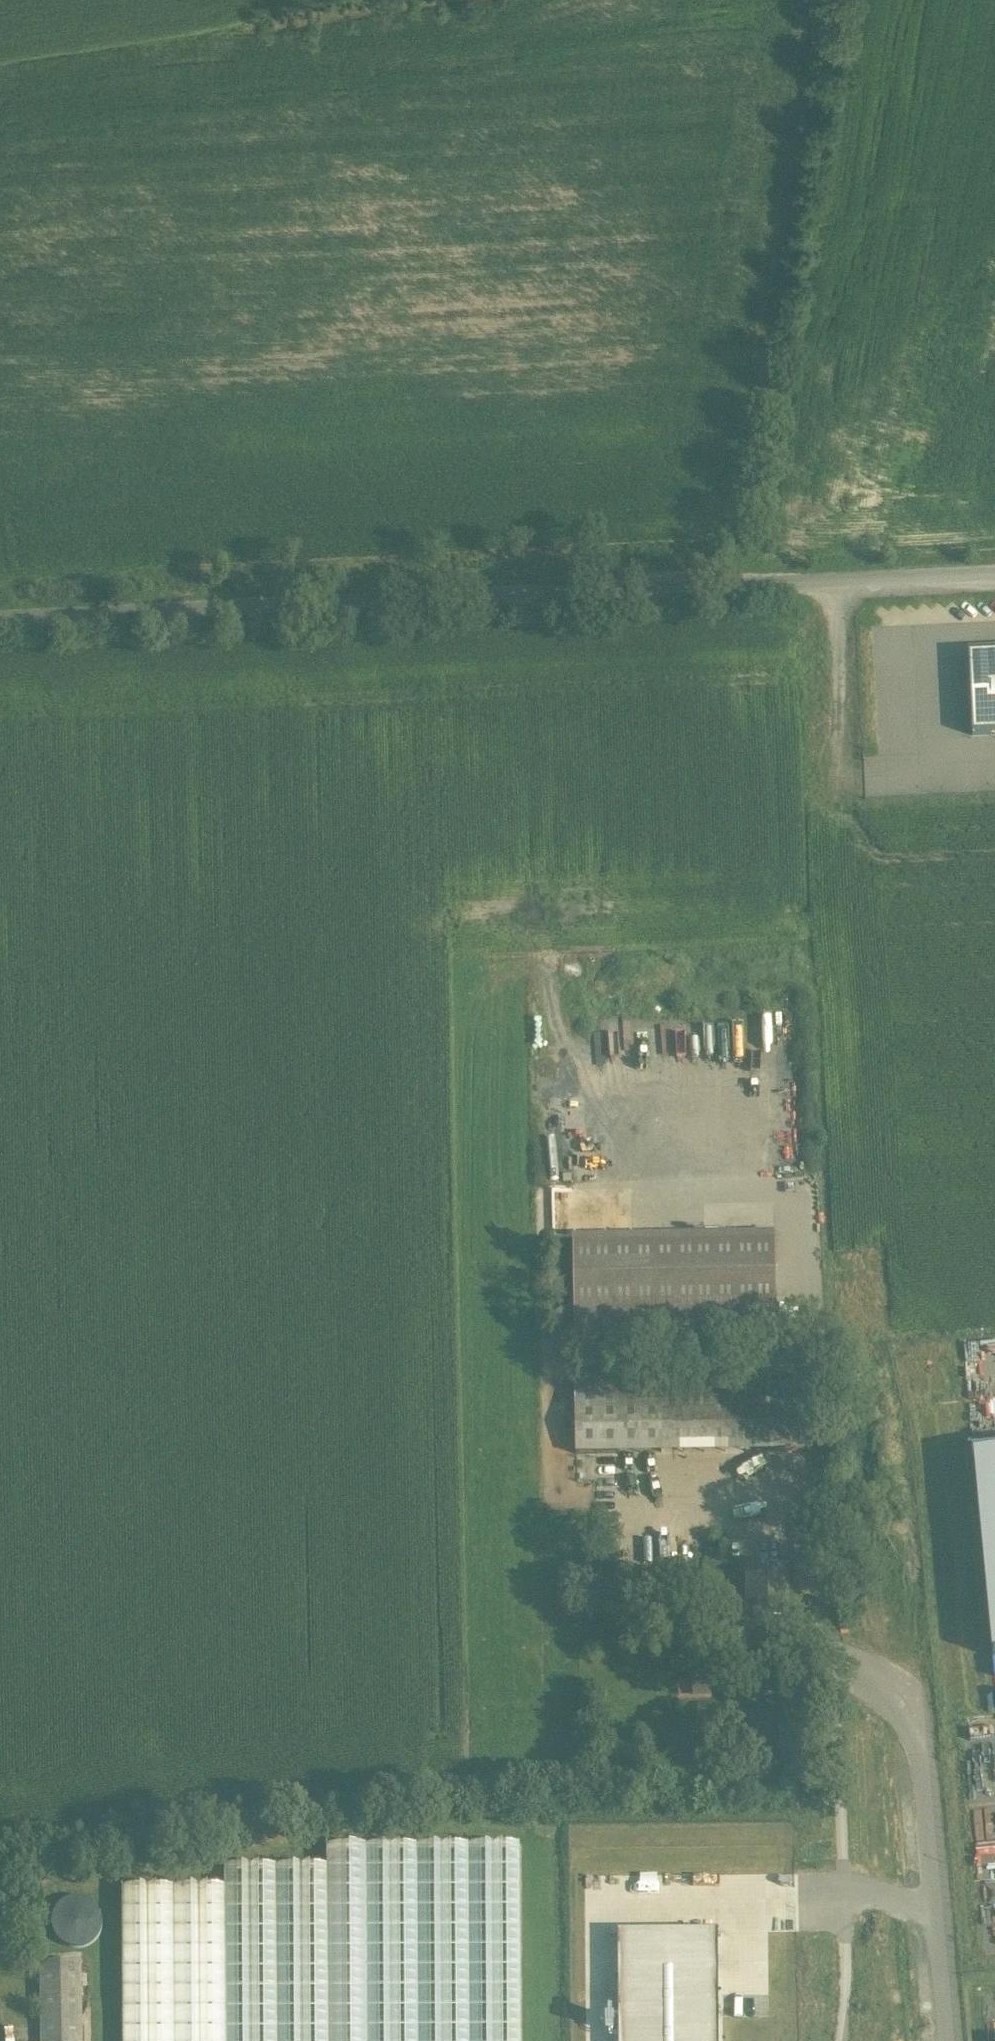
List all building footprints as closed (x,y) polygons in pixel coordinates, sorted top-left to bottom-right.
[(967,657),(971,737),(994,736),(994,656),(967,657)] [(774,1235),(572,1238),(574,1348),(776,1344),(774,1235)] [(803,1379),(661,1381),(662,1452),(805,1450),(803,1379)] [(661,1381),(575,1383),(576,1453),(662,1452),(661,1381)] [(973,1457),(992,1658),(994,1658),(994,1455),(973,1457)] [(786,1571),(747,1571),(748,1588),(750,1588),(750,1619),(732,1619),(732,1645),(771,1644),(771,1620),(787,1620),(786,1571)] [(535,1846),(536,1840),(535,1833),(531,1828),(526,1825),(519,1824),(513,1825),(508,1829),(504,1834),(503,1840),(505,1847),(508,1852),(514,1855),(520,1856),(526,1855),(531,1851),(535,1846)] [(501,1847),(502,1841),(500,1835),(497,1829),(491,1826),(485,1825),(479,1826),(474,1830),(470,1835),(469,1842),(470,1848),(474,1853),(479,1857),(486,1858),(492,1856),(497,1853),(501,1847)] [(349,1860),(351,2040),(506,2040),(504,1861),(504,1859),(349,1860)] [(245,1861),(245,1873),(247,2040),(351,2040),(349,1860),(245,1861)] [(504,1861),(506,2040),(550,2040),(548,1860),(504,1861)] [(134,1874),(134,1883),(136,2040),(247,2040),(245,1873),(134,1874)] [(93,1883),(94,2040),(136,2040),(134,1883),(93,1883)] [(69,1892),(48,1893),(48,1908),(69,1908),(69,1892)] [(618,2040),(718,2040),(718,1932),(617,1932),(618,2040)] [(40,1964),(41,2040),(81,2040),(80,1963),(40,1964)]
